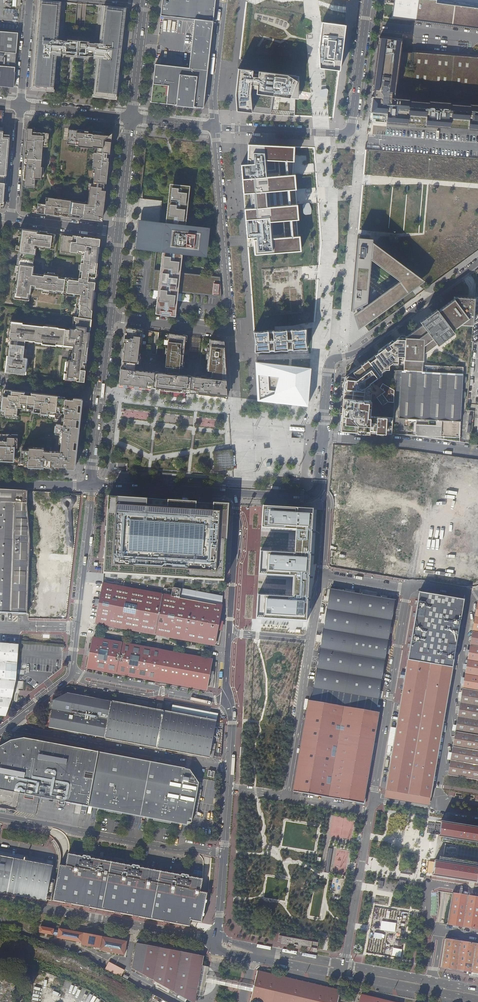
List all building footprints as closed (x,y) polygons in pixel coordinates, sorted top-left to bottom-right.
[(31,89),(53,91),(57,56),(61,56),(61,53),(70,54),(70,57),(73,57),(74,55),(77,55),(79,41),(58,39),(62,2),(40,0),(39,0),(31,89)] [(159,16),(194,19),(197,20),(193,68),(189,68),(155,64),(151,102),(203,108),(215,0),(161,0),(159,16)] [(384,1),(395,3),(393,17),(477,28),(477,0),(384,0),(384,1)] [(116,99),(126,9),(104,6),(99,44),(95,43),(95,44),(89,43),(87,57),(93,57),(93,60),(97,60),(93,96),(116,99)] [(340,70),(345,28),(322,25),(319,49),(319,68),(325,69),(337,70),(340,70)] [(13,87),(18,33),(0,31),(0,85),(13,87)] [(380,37),(373,90),(378,90),(378,91),(376,91),(376,96),(377,96),(377,97),(372,97),(370,113),(387,114),(387,123),(408,124),(408,116),(427,117),(426,126),(435,126),(436,123),(436,124),(441,124),(441,123),(441,127),(451,128),(451,119),(470,120),(469,129),(477,130),(477,57),(459,55),(457,54),(455,55),(449,55),(447,53),(446,54),(439,54),(438,52),(436,54),(430,53),(428,51),(426,53),(412,52),(412,53),(400,52),(402,40),(380,37)] [(89,43),(79,41),(77,55),(80,56),(80,59),(83,59),(84,56),(87,57),(89,43)] [(235,94),(237,112),(252,113),(250,93),(252,80),(258,81),(256,94),(273,96),(276,96),(280,97),(298,99),(299,89),(299,79),(238,71),(235,94)] [(27,131),(26,142),(24,177),(23,179),(26,180),(25,187),(35,187),(35,179),(41,179),(42,167),(43,167),(41,167),(43,146),(45,146),(45,141),(48,141),(49,133),(27,131)] [(8,143),(8,136),(3,135),(3,132),(0,132),(0,175),(5,175),(8,143)] [(68,134),(67,140),(67,142),(72,143),(71,144),(83,146),(83,147),(93,148),(93,147),(98,147),(97,153),(94,153),(93,163),(94,163),(93,168),(95,168),(93,182),(106,184),(109,161),(108,161),(109,158),(107,158),(107,153),(110,154),(111,138),(68,134)] [(268,201),(267,193),(295,191),(294,176),(292,176),(293,154),(294,149),(249,147),(248,166),(241,166),(247,238),(253,237),(254,254),(299,251),(298,236),(296,236),(295,221),(297,220),(296,206),(268,208),(268,201)] [(34,190),(35,187),(25,187),(26,180),(23,179),(23,183),(23,188),(26,188),(26,189),(34,190)] [(106,184),(93,182),(93,186),(90,186),(89,200),(90,200),(104,202),(106,184)] [(166,222),(138,219),(134,248),(163,251),(161,270),(154,270),(152,289),(158,290),(155,314),(179,317),(180,313),(182,292),(220,297),(222,297),(220,277),(180,272),(182,253),(206,256),(209,226),(185,224),(189,185),(170,183),(166,221),(166,222)] [(38,203),(37,213),(102,222),(104,204),(90,202),(90,204),(85,204),(85,202),(48,197),(48,201),(46,201),(46,204),(38,203)] [(37,231),(19,228),(18,236),(19,236),(19,239),(18,239),(16,250),(19,250),(19,251),(19,252),(19,250),(33,252),(33,253),(34,253),(34,248),(33,248),(33,246),(52,249),(54,234),(37,232),(37,231)] [(73,277),(65,276),(65,277),(64,291),(63,292),(77,293),(76,306),(78,306),(78,309),(79,309),(79,315),(78,317),(91,318),(95,286),(94,286),(95,277),(96,277),(99,246),(98,246),(99,239),(70,235),(70,236),(61,235),(59,252),(59,250),(69,251),(69,253),(70,253),(70,251),(76,252),(75,254),(76,254),(76,253),(82,253),(81,257),(83,258),(83,263),(80,263),(78,281),(72,280),(73,277)] [(374,239),(358,238),(352,310),(355,316),(358,330),(423,282),(373,243),(374,239)] [(19,252),(19,251),(17,265),(18,265),(18,266),(32,267),(32,266),(34,253),(33,253),(33,252),(19,250),(19,252)] [(64,291),(65,277),(58,276),(58,274),(44,273),(44,274),(32,273),(32,266),(32,267),(18,266),(18,265),(17,265),(17,266),(16,277),(16,281),(15,280),(14,291),(15,291),(14,299),(29,301),(31,285),(35,285),(35,288),(42,289),(42,291),(56,292),(56,291),(64,291)] [(404,358),(404,372),(422,372),(423,364),(423,353),(436,344),(437,345),(454,332),(452,330),(460,324),(473,325),(475,298),(454,297),(454,299),(438,310),(437,309),(420,322),(423,326),(406,335),(404,358)] [(57,346),(57,344),(63,345),(63,346),(64,346),(64,344),(74,346),(74,348),(88,350),(91,319),(91,318),(78,317),(75,316),(72,332),(59,330),(59,329),(43,327),(22,324),(11,322),(12,323),(11,326),(10,326),(9,338),(7,355),(5,372),(24,374),(26,358),(21,357),(22,354),(23,354),(23,351),(22,351),(22,350),(23,350),(24,340),(27,341),(27,339),(30,340),(34,341),(34,342),(41,343),(41,345),(45,345),(45,344),(51,345),(57,346)] [(142,329),(125,327),(119,385),(153,388),(156,355),(149,353),(150,345),(140,343),(142,329)] [(256,334),(257,339),(258,339),(258,342),(257,342),(257,351),(264,350),(273,350),(282,349),(291,349),(297,348),(300,348),(307,348),(306,338),(307,328),(299,329),(290,329),(281,330),(272,330),(263,331),(256,331),(256,334)] [(186,336),(169,333),(164,366),(181,368),(186,336)] [(388,402),(394,402),(394,390),(386,381),(382,384),(386,388),(373,401),(360,400),(361,389),(381,374),(381,371),(385,369),(388,369),(389,365),(392,362),(397,363),(398,358),(404,358),(406,335),(401,335),(345,377),(341,425),(340,431),(391,434),(393,418),(387,417),(388,402)] [(224,341),(210,339),(205,370),(226,373),(224,341)] [(66,360),(63,378),(84,381),(87,353),(74,352),(73,352),(72,352),(72,353),(73,353),(73,357),(70,356),(69,361),(66,360)] [(306,405),(307,405),(310,372),(310,368),(286,365),(256,361),(257,399),(290,403),(306,405)] [(463,373),(404,372),(401,372),(399,418),(416,419),(415,435),(459,438),(463,373)] [(189,393),(191,376),(160,373),(158,389),(189,393)] [(227,397),(226,380),(197,377),(196,393),(227,397)] [(41,394),(4,390),(2,401),(4,402),(4,406),(2,406),(1,415),(17,416),(18,409),(16,409),(17,407),(20,408),(21,406),(26,406),(26,408),(34,409),(33,412),(49,414),(49,411),(64,413),(63,425),(58,424),(57,434),(78,436),(80,415),(82,399),(73,398),(73,400),(60,398),(60,396),(46,395),(46,397),(40,396),(41,394)] [(2,458),(2,460),(13,461),(14,452),(11,452),(11,451),(14,451),(14,447),(17,447),(18,435),(0,434),(0,458),(2,458)] [(74,468),(77,441),(61,440),(60,451),(44,451),(43,448),(28,447),(28,450),(21,450),(20,466),(58,467),(58,466),(66,466),(65,468),(74,468)] [(231,452),(215,454),(216,463),(219,463),(220,469),(233,467),(231,452)] [(283,480),(283,472),(259,471),(259,478),(283,480)] [(27,614),(30,538),(27,501),(27,491),(0,489),(0,614),(27,614)] [(79,495),(64,496),(64,503),(68,503),(68,506),(75,505),(75,509),(75,513),(73,513),(73,516),(80,515),(80,509),(78,509),(78,505),(80,504),(79,495)] [(224,581),(229,505),(108,497),(104,574),(224,581)] [(295,553),(261,552),(261,576),(295,577),(294,597),(260,595),(259,620),(308,622),(313,511),(262,509),(262,529),(296,530),(295,553)] [(349,563),(349,568),(361,568),(361,558),(365,559),(365,552),(358,552),(353,552),(352,563),(349,563)] [(158,617),(163,595),(103,583),(99,604),(95,625),(154,635),(158,617)] [(158,617),(154,635),(217,646),(224,608),(181,600),(182,592),(176,590),(174,598),(163,595),(158,617)] [(331,590),(314,688),(378,699),(386,653),(387,647),(395,601),(331,590)] [(467,600),(419,591),(407,657),(384,798),(421,804),(423,799),(430,800),(467,600)] [(469,644),(477,645),(477,601),(469,644)] [(211,660),(138,646),(129,644),(93,638),(87,668),(206,690),(211,660)] [(19,645),(19,644),(0,643),(0,716),(6,716),(13,698),(15,685),(16,681),(19,645)] [(477,689),(477,645),(469,644),(462,686),(477,689)] [(462,686),(455,731),(477,735),(477,689),(462,686)] [(50,719),(48,727),(104,737),(108,721),(111,702),(67,694),(53,701),(50,719)] [(145,708),(155,710),(156,703),(147,701),(145,708)] [(312,702),(309,701),(305,722),(293,792),(363,804),(379,713),(376,713),(312,702)] [(166,713),(155,710),(145,708),(111,702),(108,721),(104,737),(158,749),(163,732),(166,713)] [(172,714),(166,713),(163,732),(158,749),(211,761),(219,718),(219,714),(173,705),(172,714)] [(455,731),(447,775),(477,780),(477,735),(455,731)] [(25,738),(11,742),(0,747),(0,789),(20,793),(33,796),(37,802),(57,805),(57,808),(63,810),(64,805),(86,809),(98,753),(25,738)] [(198,787),(188,770),(98,753),(86,809),(106,813),(105,816),(118,818),(118,815),(155,822),(154,825),(167,827),(167,824),(185,825),(190,821),(198,787)] [(351,840),(354,819),(332,815),(328,836),(351,840)] [(440,821),(440,823),(441,823),(439,835),(438,835),(438,837),(456,839),(459,840),(458,846),(477,849),(477,827),(440,821)] [(456,839),(452,863),(455,863),(456,857),(477,861),(477,849),(458,846),(459,840),(456,839)] [(329,847),(325,871),(331,872),(334,848),(329,847)] [(0,854),(0,893),(8,894),(16,857),(0,854)] [(103,909),(113,860),(71,854),(69,865),(63,864),(56,901),(103,909)] [(8,894),(46,901),(51,878),(53,878),(54,871),(52,870),(54,864),(16,857),(8,894)] [(434,860),(434,862),(435,862),(433,874),(432,874),(432,876),(476,883),(477,881),(477,861),(456,857),(455,863),(452,863),(434,860)] [(113,860),(103,909),(114,912),(114,914),(120,916),(121,913),(133,915),(132,918),(139,919),(140,916),(164,921),(163,924),(169,925),(170,922),(190,926),(191,919),(202,921),(208,892),(201,890),(203,878),(189,876),(190,874),(182,872),(182,874),(141,866),(141,865),(133,863),(133,865),(113,860)] [(449,924),(472,928),(472,929),(473,930),(475,930),(476,929),(476,928),(477,929),(477,898),(454,894),(449,924)] [(40,933),(53,935),(53,937),(82,942),(82,945),(100,948),(100,950),(124,955),(127,941),(60,928),(59,930),(41,926),(40,933)] [(317,949),(319,943),(315,942),(299,939),(296,938),(280,934),(279,941),(281,941),(281,943),(287,945),(288,943),(295,944),(298,945),(314,948),(317,949)] [(441,967),(477,973),(477,944),(474,944),(474,943),(473,942),(471,941),(470,942),(470,943),(446,939),(444,955),(441,967)] [(189,1001),(195,1001),(204,956),(137,943),(132,968),(189,1001)] [(105,969),(111,972),(121,977),(125,970),(109,962),(105,969)] [(250,1001),(254,1001),(337,1001),(340,990),(257,971),(250,1001)]
